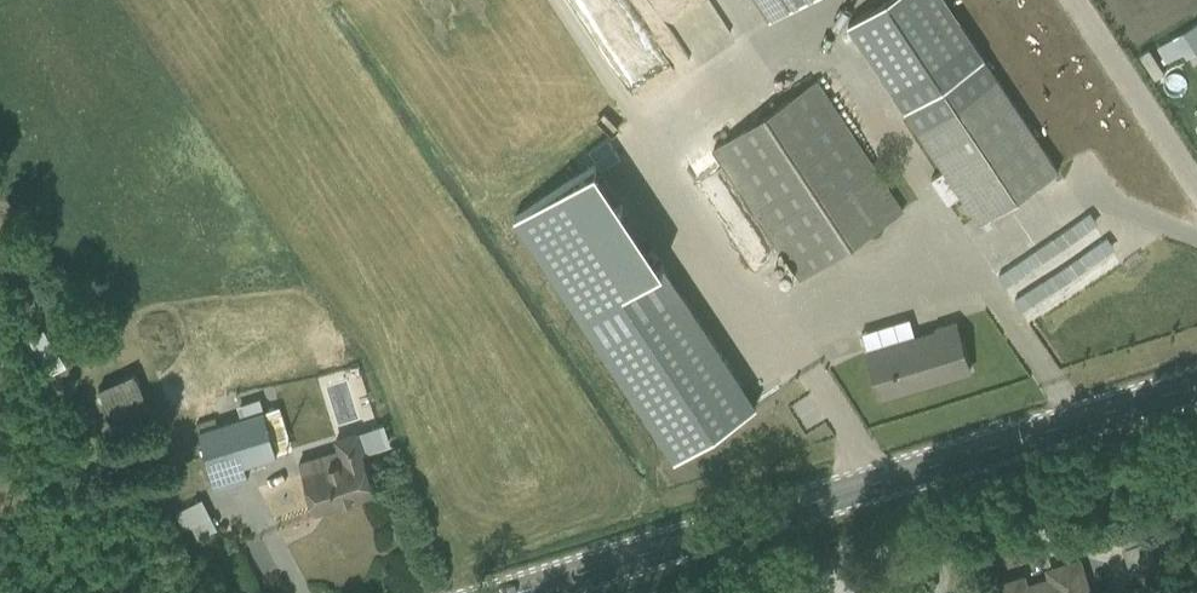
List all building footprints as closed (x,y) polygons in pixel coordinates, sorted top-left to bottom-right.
[(598,36),(586,42),(621,104),(653,86),(604,0),(577,0),(598,36)] [(686,0),(652,0),(647,3),(679,61),(710,44),(686,0)] [(795,0),(759,0),(771,16),(795,0)] [(1059,168),(944,0),(877,0),(847,20),(943,168),(931,176),(947,201),(959,194),(963,199),(956,204),(964,216),(971,211),(978,221),(1059,168)] [(800,278),(902,209),(817,77),(715,148),(800,278)] [(756,400),(593,160),(509,217),(672,457),(756,400)] [(882,395),(970,368),(954,317),(867,347),(882,395)] [(51,375),(66,366),(44,329),(29,337),(51,375)] [(99,388),(115,425),(150,410),(134,372),(99,388)] [(245,465),(277,454),(259,399),(237,405),(240,415),(213,424),(210,417),(196,422),(216,487),(248,477),(245,465)] [(315,510),(375,491),(364,453),(391,444),(385,422),(357,430),(357,429),(334,437),(336,448),(298,460),(315,510)] [(199,535),(216,527),(201,498),(176,511),(184,528),(193,524),(199,535)] [(1185,573),(1173,531),(1149,537),(1145,524),(1122,530),(1125,545),(1122,546),(1136,592),(1151,592),(1165,589),(1162,579),(1185,573)] [(996,592),(1087,592),(1077,559),(1049,568),(1051,577),(1024,585),(1021,576),(994,584),(996,592)] [(908,592),(899,568),(874,577),(880,592),(906,592),(908,592)]
